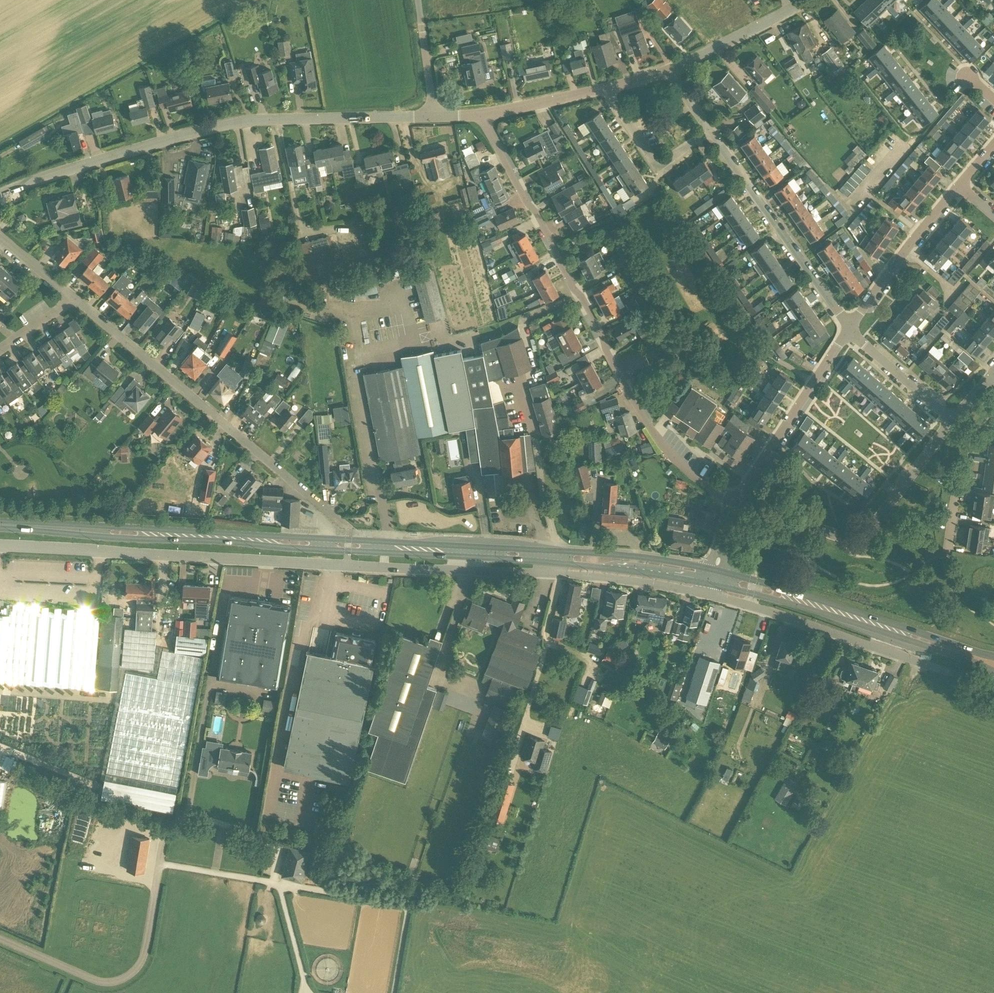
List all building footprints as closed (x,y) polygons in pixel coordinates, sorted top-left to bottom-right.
[(660,0),(652,0),(648,4),(654,11),(656,9),(664,18),(671,12),(660,0)] [(864,1),(878,17),(887,8),(889,7),(882,0),(865,0),(864,1)] [(920,11),(930,21),(945,7),(938,0),(932,0),(920,11)] [(864,1),(853,11),(867,26),(878,17),(864,1)] [(945,7),(930,21),(940,32),(955,18),(945,7)] [(648,50),(637,18),(634,10),(615,16),(618,25),(624,43),(630,41),(635,55),(648,50)] [(842,41),(854,31),(838,10),(825,20),(842,41)] [(990,21),(993,18),(993,16),(989,12),(981,20),(986,25),(990,21)] [(678,42),(691,30),(678,16),(665,27),(678,42)] [(955,18),(940,32),(950,42),(964,28),(955,18)] [(808,45),(809,47),(817,43),(806,23),(794,29),(796,34),(799,33),(806,46),(808,45)] [(964,28),(950,42),(960,53),(974,39),(964,28)] [(798,53),(809,47),(808,45),(806,46),(799,33),(796,34),(794,29),(787,33),(798,53)] [(869,50),(876,44),(864,29),(856,34),(869,50)] [(471,32),(456,36),(458,43),(473,40),(471,32)] [(608,42),(606,32),(598,34),(601,44),(593,46),(599,66),(615,61),(610,41),(608,42)] [(575,50),(588,47),(585,39),(572,42),(575,50)] [(974,39),(960,53),(970,63),(984,50),(974,39)] [(288,40),(278,42),(280,55),(290,54),(288,40)] [(503,59),(513,57),(510,42),(502,44),(500,44),(503,59)] [(884,45),(868,58),(875,67),(877,69),(893,56),(884,45)] [(838,57),(831,47),(821,55),(833,72),(837,77),(847,70),(843,65),(848,61),(843,54),(838,57)] [(573,73),(588,69),(582,49),(575,51),(577,59),(570,61),(573,73)] [(463,64),(467,84),(493,78),(491,67),(488,67),(485,50),(480,51),(481,53),(468,56),(469,62),(463,64)] [(759,82),(771,72),(757,56),(745,66),(759,82)] [(893,56),(877,69),(878,71),(886,80),(902,67),(893,56)] [(794,79),(804,73),(794,57),(784,63),(794,79)] [(313,67),(311,58),(297,60),(297,61),(291,62),(293,76),(299,75),(301,89),(316,87),(313,67)] [(525,80),(551,75),(548,60),(522,66),(525,80)] [(228,77),(235,75),(232,61),(225,62),(228,77)] [(993,70),(993,64),(992,62),(985,72),(989,75),(993,70)] [(260,73),(258,64),(245,68),(249,83),(259,80),(263,94),(278,89),(275,77),(273,77),(271,70),(260,73)] [(902,67),(886,80),(894,90),(895,92),(911,79),(902,67)] [(731,105),(745,92),(729,73),(714,86),(731,105)] [(911,79),(895,92),(896,94),(904,103),(920,90),(911,79)] [(210,101),(231,97),(228,83),(207,87),(210,101)] [(768,113),(776,106),(756,84),(749,90),(761,103),(760,104),(768,113)] [(134,123),(149,119),(146,107),(155,104),(150,85),(139,87),(142,98),(137,99),(139,108),(130,110),(134,123)] [(167,95),(165,86),(157,88),(159,97),(161,106),(169,105),(170,111),(192,105),(188,90),(167,95)] [(920,90),(904,103),(913,115),(930,102),(920,90)] [(953,104),(957,107),(966,97),(962,94),(953,104)] [(930,102),(913,115),(915,116),(922,126),(939,113),(930,102)] [(753,124),(766,115),(755,103),(744,112),(753,124)] [(81,123),(91,120),(87,104),(77,107),(81,123)] [(949,117),(957,107),(953,104),(945,114),(949,117)] [(970,118),(981,128),(990,118),(978,108),(970,118)] [(112,113),(110,109),(103,111),(104,116),(93,119),(97,133),(116,128),(112,113)] [(592,129),(605,120),(599,112),(586,121),(592,129)] [(940,126),(949,117),(945,114),(937,123),(940,126)] [(973,138),(981,128),(970,118),(961,128),(973,138)] [(600,141),(613,132),(605,120),(592,129),(600,141)] [(555,141),(564,137),(561,130),(555,122),(550,125),(554,133),(551,135),(555,141)] [(932,136),(940,126),(937,123),(928,133),(932,136)] [(738,140),(746,133),(739,124),(731,131),(738,140)] [(776,138),(780,134),(772,124),(767,128),(776,138)] [(788,136),(795,130),(790,124),(783,129),(788,136)] [(71,132),(69,125),(61,127),(63,134),(68,149),(81,146),(79,139),(79,138),(77,130),(71,132)] [(24,149),(47,135),(42,127),(19,140),(24,149)] [(965,147),(973,138),(961,128),(953,137),(965,147)] [(557,150),(547,130),(531,138),(534,144),(525,148),(531,160),(546,153),(545,152),(550,149),(552,153),(557,150)] [(508,140),(513,138),(511,131),(505,133),(508,140)] [(574,145),(578,142),(571,131),(567,134),(574,145)] [(607,151),(620,142),(613,132),(600,141),(607,151)] [(923,146),(932,136),(928,133),(920,143),(923,146)] [(784,147),(788,143),(780,134),(776,138),(784,147)] [(749,154),(761,145),(754,135),(741,144),(749,154)] [(956,157),(965,147),(953,137),(945,147),(956,157)] [(580,155),(584,152),(578,142),(574,145),(580,155)] [(614,162),(627,153),(620,142),(607,151),(614,162)] [(792,157),(796,153),(788,143),(784,147),(792,157)] [(290,164),(304,161),(301,144),(286,147),(290,164)] [(328,147),(333,171),(342,169),(344,177),(355,175),(352,157),(345,158),(342,144),(328,147)] [(850,166),(864,151),(857,144),(852,149),(853,150),(844,160),(850,166)] [(756,164),(768,155),(761,145),(749,154),(756,164)] [(449,176),(444,156),(447,155),(445,146),(420,153),(422,161),(425,160),(430,181),(449,176)] [(272,154),(271,147),(260,149),(265,171),(278,169),(274,153),(272,154)] [(327,172),(333,171),(328,147),(314,150),(317,164),(325,163),(327,172)] [(948,167),(956,157),(945,147),(936,157),(948,167)] [(378,153),(382,170),(396,166),(392,150),(378,153)] [(905,160),(910,164),(917,155),(913,151),(905,160)] [(480,163),(475,152),(464,156),(469,168),(480,163)] [(587,165),(591,163),(584,152),(580,155),(587,165)] [(382,170),(378,153),(365,156),(369,173),(376,171),(377,174),(379,176),(383,175),(382,170)] [(621,172),(634,164),(627,153),(614,162),(621,172)] [(796,153),(792,157),(800,166),(805,162),(796,153)] [(927,163),(933,158),(929,154),(923,159),(927,163)] [(763,174),(776,165),(768,155),(756,164),(763,174)] [(205,184),(209,164),(190,160),(185,180),(187,180),(184,194),(200,198),(203,184),(205,184)] [(548,190),(563,182),(560,175),(565,172),(558,160),(542,168),(538,171),(548,190)] [(694,167),(703,180),(712,173),(703,160),(694,167)] [(775,163),(782,174),(788,170),(781,160),(775,163)] [(902,173),(910,164),(905,160),(898,169),(902,173)] [(456,175),(463,174),(460,162),(453,164),(456,175)] [(593,176),(597,173),(591,163),(587,165),(593,176)] [(858,167),(866,175),(870,170),(861,163),(858,167)] [(232,166),(232,164),(221,166),(225,191),(236,189),(236,186),(245,184),(242,165),(232,166)] [(628,183),(641,174),(634,164),(621,172),(628,183)] [(776,165),(763,174),(770,184),(783,175),(776,165)] [(809,169),(806,165),(803,168),(806,171),(805,172),(811,178),(815,174),(810,168),(809,169)] [(923,172),(934,182),(941,175),(929,165),(923,172)] [(489,191),(503,185),(494,166),(481,172),(479,166),(470,170),(476,183),(483,180),(488,191),(489,191)] [(312,168),(316,186),(322,185),(318,167),(312,168)] [(693,187),(703,180),(694,167),(684,174),(693,187)] [(862,179),(866,175),(858,167),(854,172),(862,179)] [(315,186),(316,186),(312,168),(306,169),(309,188),(315,186)] [(895,181),(902,173),(898,169),(890,177),(895,181)] [(859,183),(862,179),(854,172),(850,176),(859,183)] [(926,192),(934,182),(923,172),(914,182),(926,192)] [(600,186),(604,184),(597,173),(593,176),(600,186)] [(363,174),(356,175),(358,187),(366,185),(363,174)] [(641,174),(628,183),(623,186),(630,197),(648,185),(641,174)] [(682,194),(693,187),(684,174),(673,182),(682,194)] [(819,188),(824,184),(815,174),(811,178),(819,188)] [(130,182),(128,175),(115,179),(119,198),(132,195),(134,201),(140,200),(136,186),(134,186),(133,182),(130,182)] [(855,187),(859,183),(850,176),(847,180),(855,187)] [(887,190),(895,181),(890,177),(882,186),(887,190)] [(163,203),(175,203),(174,178),(163,178),(163,203)] [(851,192),(855,187),(847,180),(843,185),(851,192)] [(157,189),(157,183),(143,182),(143,200),(157,201),(157,200),(160,200),(160,189),(157,189)] [(782,201),(795,192),(787,182),(778,189),(775,191),(782,201)] [(917,202),(926,192),(914,182),(906,192),(917,202)] [(471,203),(479,200),(475,184),(467,186),(471,203)] [(604,184),(600,186),(603,191),(606,197),(611,194),(604,184)] [(827,197),(832,193),(824,184),(819,188),(827,197)] [(509,194),(507,191),(505,191),(503,185),(489,191),(488,191),(484,193),(490,207),(509,198),(508,196),(509,194)] [(577,206),(576,206),(573,200),(579,197),(572,185),(552,196),(562,215),(565,213),(566,213),(576,208),(576,207),(577,206)] [(847,196),(851,192),(843,185),(839,189),(847,196)] [(469,203),(465,187),(459,189),(461,197),(462,197),(464,204),(469,203)] [(713,196),(717,201),(727,194),(723,189),(713,196)] [(600,193),(603,199),(605,202),(608,200),(606,197),(603,191),(600,193)] [(225,192),(215,193),(217,202),(226,200),(225,192)] [(789,211),(802,202),(795,192),(782,201),(789,211)] [(908,212),(917,202),(906,192),(900,199),(897,197),(891,204),(904,215),(907,211),(908,212)] [(81,224),(74,193),(63,195),(64,198),(47,202),(51,218),(59,216),(62,229),(81,224)] [(423,205),(436,202),(434,193),(421,197),(423,205)] [(836,207),(840,203),(832,193),(827,197),(836,207)] [(611,194),(606,197),(608,200),(613,207),(611,208),(611,209),(615,215),(618,219),(627,212),(620,202),(617,204),(611,194)] [(725,214),(738,205),(731,195),(718,204),(725,214)] [(707,208),(717,201),(713,196),(704,203),(707,208)] [(864,208),(868,212),(876,203),(871,200),(864,208)] [(576,208),(566,213),(575,231),(590,223),(587,217),(592,214),(585,201),(576,206),(577,206),(576,207),(576,208)] [(797,221),(809,212),(802,202),(789,211),(797,221)] [(697,215),(707,208),(704,203),(694,210),(697,215)] [(840,203),(836,207),(844,217),(849,212),(840,203)] [(732,224),(745,215),(738,205),(725,214),(729,220),(724,223),(727,228),(732,224)] [(244,226),(257,224),(254,207),(241,209),(244,226)] [(487,214),(476,219),(479,226),(486,223),(490,222),(492,226),(494,225),(497,231),(501,229),(519,221),(513,208),(495,216),(495,217),(489,220),(487,214)] [(861,221),(868,212),(864,208),(856,217),(861,221)] [(485,209),(474,214),(476,219),(487,214),(485,209)] [(804,231),(816,222),(809,212),(797,221),(804,231)] [(745,215),(732,224),(739,233),(751,224),(745,215)] [(269,217),(259,218),(261,228),(271,226),(269,217)] [(853,230),(861,221),(856,217),(849,225),(853,230)] [(951,228),(963,238),(972,227),(960,217),(951,228)] [(878,228),(891,237),(898,227),(885,218),(878,228)] [(697,235),(702,232),(695,221),(690,224),(697,235)] [(816,222),(804,231),(811,241),(823,232),(816,222)] [(751,224),(739,233),(747,244),(759,235),(751,224)] [(884,247),(891,237),(878,228),(871,238),(884,247)] [(955,247),(963,238),(951,228),(943,237),(955,247)] [(254,241),(254,235),(252,235),(252,229),(246,229),(245,241),(254,241)] [(434,233),(433,230),(428,231),(432,248),(441,246),(437,232),(434,233)] [(221,243),(222,232),(210,231),(209,241),(221,243)] [(493,246),(501,242),(501,241),(509,237),(506,231),(486,239),(487,240),(489,239),(492,246),(493,246)] [(846,244),(851,240),(845,231),(840,234),(846,244)] [(240,244),(241,234),(228,232),(227,242),(240,244)] [(704,246),(709,242),(702,232),(697,235),(704,246)] [(103,233),(92,235),(94,242),(105,239),(103,233)] [(514,256),(532,247),(525,234),(513,241),(508,244),(514,256)] [(337,273),(328,236),(298,243),(304,267),(300,268),(302,279),(320,275),(327,273),(328,276),(337,273)] [(622,262),(634,256),(624,237),(612,243),(622,262)] [(947,257),(955,247),(943,237),(935,247),(947,257)] [(76,256),(81,249),(68,238),(61,245),(63,247),(55,257),(65,265),(74,254),(76,256)] [(876,257),(884,247),(871,238),(864,248),(876,257)] [(492,246),(489,239),(487,240),(481,243),(485,251),(493,248),(493,246),(492,246)] [(978,249),(981,252),(989,243),(986,239),(978,249)] [(853,253),(858,249),(851,240),(846,244),(853,253)] [(712,256),(717,253),(709,242),(704,246),(712,256)] [(759,261),(771,252),(764,242),(751,251),(759,261)] [(827,263),(839,255),(830,242),(817,250),(827,263)] [(90,284),(98,274),(93,269),(104,256),(94,247),(84,259),(90,264),(80,276),(84,279),(83,281),(88,285),(89,283),(90,284)] [(532,247),(514,256),(521,267),(526,264),(538,258),(532,247)] [(938,267),(947,257),(935,247),(927,257),(931,261),(938,267)] [(979,262),(984,267),(988,262),(993,267),(993,249),(992,247),(979,262)] [(859,262),(864,258),(858,249),(853,253),(859,262)] [(973,262),(981,252),(978,249),(970,259),(973,262)] [(587,278),(601,271),(601,270),(608,267),(599,251),(579,261),(587,278)] [(766,271),(778,262),(771,252),(759,261),(754,265),(761,275),(766,271)] [(717,253),(712,256),(719,267),(723,264),(722,262),(722,261),(717,253)] [(834,273),(846,264),(839,255),(827,263),(834,273)] [(720,269),(722,272),(727,269),(738,262),(736,258),(720,269)] [(864,258),(859,262),(866,271),(867,270),(866,270),(870,267),(864,258)] [(965,271),(973,262),(970,259),(962,268),(965,271)] [(344,271),(371,267),(371,262),(343,266),(344,271)] [(778,262),(766,271),(773,281),(785,272),(778,262)] [(841,283),(853,274),(846,264),(834,273),(841,283)] [(426,322),(446,316),(432,265),(412,271),(426,322)] [(513,266),(501,272),(505,280),(517,275),(513,266)] [(951,275),(957,280),(964,272),(958,267),(951,275)] [(14,276),(6,269),(0,277),(0,286),(3,288),(14,276)] [(123,272),(118,269),(116,272),(112,269),(108,275),(113,280),(117,275),(119,277),(123,272)] [(540,289),(552,283),(545,271),(540,274),(537,269),(532,272),(534,277),(533,278),(540,289)] [(729,282),(734,279),(727,269),(722,272),(729,282)] [(348,297),(378,291),(374,270),(344,275),(348,297)] [(951,275),(947,271),(945,270),(944,271),(941,274),(947,280),(951,275)] [(180,290),(187,281),(186,280),(189,277),(177,272),(170,282),(180,290)] [(785,272),(773,281),(780,291),(793,282),(785,272)] [(118,307),(126,297),(131,290),(126,286),(131,280),(123,273),(114,283),(117,286),(107,298),(111,302),(110,303),(115,308),(117,307),(118,307)] [(520,282),(527,278),(524,273),(517,277),(520,282)] [(98,274),(90,284),(91,285),(90,286),(95,291),(96,289),(101,293),(109,283),(98,274)] [(853,274),(841,283),(846,291),(858,282),(853,274)] [(953,285),(957,280),(951,275),(947,280),(953,285)] [(3,288),(0,292),(0,295),(7,300),(11,296),(22,283),(14,276),(3,288)] [(200,300),(207,285),(194,279),(187,293),(200,300)] [(736,292),(741,289),(734,279),(729,282),(736,292)] [(966,287),(961,292),(964,294),(971,301),(976,295),(969,288),(972,285),(970,282),(966,287)] [(552,283),(540,289),(543,295),(538,298),(541,304),(546,301),(558,294),(552,283)] [(601,304),(613,297),(619,294),(616,288),(615,288),(613,283),(607,286),(607,285),(595,292),(601,304)] [(993,294),(993,291),(986,284),(983,287),(992,296),(993,294)] [(269,306),(271,300),(269,299),(270,294),(269,293),(270,289),(262,286),(261,291),(262,292),(259,303),(269,306)] [(792,308),(805,299),(797,288),(785,297),(792,308)] [(743,302),(747,299),(741,289),(736,292),(743,302)] [(126,297),(118,307),(118,308),(117,309),(122,314),(123,312),(128,316),(136,306),(146,294),(142,290),(135,298),(133,296),(130,300),(126,297)] [(908,303),(925,317),(929,312),(924,308),(928,303),(934,308),(938,303),(923,291),(919,295),(917,293),(908,303)] [(964,294),(961,292),(953,301),(963,310),(968,304),(961,298),(964,294)] [(502,295),(494,298),(498,307),(505,303),(502,295)] [(145,330),(159,314),(158,313),(163,308),(156,303),(149,297),(144,303),(147,306),(134,321),(145,330)] [(613,297),(601,304),(607,316),(613,313),(615,317),(621,314),(619,310),(620,309),(613,297)] [(635,299),(626,303),(629,311),(639,306),(635,299)] [(747,299),(743,302),(750,312),(754,309),(747,299)] [(799,318),(812,308),(805,299),(792,308),(799,318)] [(954,314),(957,317),(963,310),(953,301),(947,308),(954,314)] [(917,327),(925,317),(908,303),(900,313),(912,322),(917,327)] [(806,328),(819,318),(812,308),(799,318),(806,328)] [(189,326),(198,330),(206,315),(197,311),(189,326)] [(904,332),(912,322),(900,313),(892,322),(904,332)] [(285,341),(290,318),(275,315),(270,338),(285,341)] [(957,317),(955,320),(958,323),(961,326),(966,321),(959,315),(957,317)] [(559,343),(576,334),(571,325),(570,326),(565,316),(555,321),(556,324),(544,330),(548,338),(548,341),(552,349),(560,345),(559,343)] [(761,330),(766,326),(759,316),(754,319),(761,330)] [(993,334),(993,320),(989,316),(981,325),(992,335),(993,334)] [(937,327),(940,330),(948,320),(945,317),(937,327)] [(166,344),(176,331),(180,327),(170,318),(166,323),(156,336),(166,344)] [(819,318),(806,328),(813,337),(810,339),(812,342),(815,340),(818,344),(830,336),(825,329),(826,329),(819,318)] [(620,340),(635,332),(628,320),(613,328),(620,340)] [(950,333),(958,323),(955,320),(946,330),(950,333)] [(642,338),(658,329),(654,321),(638,330),(642,338)] [(895,342),(904,332),(892,322),(883,332),(895,342)] [(928,337),(932,340),(940,330),(937,327),(934,325),(926,335),(928,337)] [(984,345),(992,335),(981,325),(972,335),(984,345)] [(502,335),(480,342),(481,343),(483,354),(489,381),(531,368),(518,326),(503,335),(502,335)] [(768,340),(773,336),(766,326),(761,330),(768,340)] [(55,336),(55,337),(67,353),(69,357),(78,350),(76,347),(82,342),(74,329),(71,331),(69,327),(65,330),(64,329),(55,336)] [(229,348),(237,337),(228,332),(215,351),(224,357),(229,348)] [(950,345),(953,342),(943,333),(940,337),(950,345)] [(559,343),(560,345),(565,355),(582,346),(576,334),(559,343)] [(975,355),(984,345),(972,335),(964,345),(975,355)] [(205,350),(204,349),(208,344),(198,336),(191,344),(188,348),(192,351),(180,365),(187,371),(205,350)] [(775,349),(780,346),(773,336),(768,340),(775,349)] [(60,358),(67,353),(55,337),(49,341),(48,340),(39,347),(42,352),(51,364),(53,368),(63,361),(60,358)] [(924,350),(932,340),(928,337),(920,347),(924,350)] [(267,338),(262,348),(272,352),(276,342),(267,338)] [(668,357),(674,354),(667,341),(661,344),(668,357)] [(960,354),(963,350),(953,342),(950,345),(960,354)] [(903,355),(907,350),(900,344),(895,349),(903,355)] [(780,346),(775,349),(782,360),(787,356),(780,346)] [(915,359),(924,350),(920,347),(912,357),(915,359)] [(205,350),(187,371),(195,377),(207,362),(212,356),(205,350)] [(461,350),(434,355),(449,430),(465,426),(475,424),(473,406),(463,358),(461,350)] [(631,377),(651,366),(642,350),(622,361),(631,377)] [(963,350),(960,354),(970,362),(973,359),(963,350)] [(34,373),(43,367),(45,369),(51,364),(42,352),(36,356),(33,351),(23,358),(28,364),(34,373)] [(800,365),(804,359),(793,351),(788,358),(800,365)] [(928,371),(938,359),(928,351),(918,362),(928,371)] [(402,358),(404,366),(417,436),(419,436),(449,430),(434,355),(434,352),(402,358)] [(249,378),(257,358),(247,354),(239,373),(227,363),(217,374),(222,378),(220,380),(211,391),(224,402),(233,390),(238,385),(236,383),(243,376),(241,375),(249,378)] [(483,354),(463,358),(473,406),(493,404),(489,381),(483,354)] [(853,357),(840,373),(851,383),(865,367),(853,357)] [(752,369),(756,371),(763,361),(759,358),(752,369)] [(938,379),(948,367),(938,359),(928,371),(938,379)] [(118,372),(103,360),(96,367),(91,363),(83,372),(93,380),(97,375),(108,384),(118,372)] [(34,373),(28,364),(21,368),(17,362),(8,369),(11,373),(18,384),(28,378),(32,384),(38,379),(34,373)] [(579,381),(596,372),(591,363),(581,368),(578,362),(565,369),(568,375),(574,372),(579,381)] [(948,367),(938,379),(948,388),(962,371),(952,363),(948,368),(948,367)] [(404,366),(364,374),(380,460),(400,456),(407,455),(420,452),(417,436),(404,366)] [(865,367),(851,383),(862,392),(875,377),(865,367)] [(749,382),(756,371),(752,369),(745,379),(749,382)] [(548,384),(560,378),(556,370),(546,375),(548,384)] [(596,372),(579,381),(580,383),(583,388),(579,391),(579,393),(580,395),(585,392),(602,383),(596,372)] [(773,381),(786,389),(792,380),(780,372),(773,381)] [(11,373),(5,378),(1,373),(0,374),(0,391),(6,400),(8,403),(24,392),(18,384),(11,373)] [(284,387),(288,380),(277,373),(273,380),(284,387)] [(306,385),(308,380),(306,376),(303,375),(300,383),(306,385)] [(546,376),(532,381),(533,386),(534,385),(545,382),(547,381),(546,376)] [(875,377),(862,392),(873,402),(886,387),(875,377)] [(138,411),(150,397),(137,386),(140,383),(134,378),(125,389),(126,389),(115,403),(123,409),(128,403),(138,411)] [(742,393),(749,382),(745,379),(738,390),(742,393)] [(779,400),(786,389),(773,381),(766,392),(779,400)] [(561,437),(559,430),(545,382),(529,387),(544,435),(550,433),(552,440),(561,437)] [(733,432),(724,427),(708,416),(717,402),(691,385),(677,406),(670,416),(679,422),(677,425),(688,432),(711,448),(719,453),(733,432)] [(886,387),(873,402),(883,411),(897,396),(886,387)] [(735,403),(742,393),(738,390),(731,401),(735,403)] [(771,411),(779,400),(766,392),(759,403),(771,411)] [(257,411),(248,421),(255,427),(264,415),(263,415),(271,405),(274,408),(282,398),(275,393),(268,402),(259,413),(257,411)] [(259,413),(268,402),(261,396),(253,406),(250,403),(240,415),(248,421),(257,411),(259,413)] [(897,396),(883,411),(895,421),(908,406),(897,396)] [(285,430),(297,416),(288,408),(290,405),(283,399),(275,409),(281,415),(275,421),(285,430)] [(575,412),(586,406),(582,400),(572,406),(575,412)] [(504,401),(493,404),(473,406),(475,424),(480,460),(481,473),(484,473),(502,471),(502,472),(522,470),(519,436),(513,437),(512,433),(513,433),(512,428),(509,428),(507,416),(504,401)] [(350,403),(336,405),(337,419),(344,418),(344,422),(352,421),(350,403)] [(764,423),(771,411),(759,403),(751,414),(764,423)] [(908,406),(895,421),(905,431),(919,416),(908,406)] [(621,414),(618,407),(604,412),(608,423),(617,420),(621,435),(636,431),(629,411),(621,414)] [(180,419),(180,417),(169,408),(161,417),(159,416),(156,420),(149,415),(140,426),(148,433),(154,427),(165,437),(180,419)] [(305,426),(313,416),(312,409),(308,408),(298,420),(305,426)] [(710,417),(719,422),(724,413),(715,408),(710,417)] [(102,421),(107,414),(100,409),(93,419),(97,422),(100,419),(102,421)] [(321,437),(333,437),(333,421),(323,421),(323,413),(320,413),(321,437)] [(733,432),(719,453),(736,464),(754,437),(748,433),(752,425),(734,413),(724,427),(733,432)] [(919,416),(905,431),(916,441),(930,426),(919,416)] [(804,432),(791,449),(803,458),(816,441),(814,440),(804,432)] [(199,463),(212,448),(197,435),(184,450),(186,452),(185,453),(185,454),(185,455),(185,456),(185,457),(186,457),(186,458),(187,458),(188,459),(189,459),(190,459),(191,458),(192,458),(192,457),(199,463)] [(588,463),(601,463),(601,443),(600,440),(588,440),(588,463)] [(647,453),(653,452),(650,441),(640,444),(642,453),(646,452),(647,453)] [(816,441),(803,458),(814,467),(827,451),(818,443),(816,441)] [(321,473),(330,472),(327,443),(318,444),(321,473)] [(622,443),(605,449),(607,454),(615,452),(615,454),(624,451),(622,443)] [(124,453),(124,460),(131,459),(130,445),(120,446),(121,453),(124,453)] [(986,459),(993,460),(993,446),(988,445),(986,457),(986,459)] [(827,451),(814,467),(826,476),(839,460),(837,458),(827,451)] [(634,457),(628,460),(634,470),(639,467),(634,457)] [(984,473),(993,475),(993,460),(986,459),(985,461),(984,473)] [(839,460),(826,476),(837,485),(850,469),(841,461),(839,460)] [(585,464),(584,463),(572,467),(578,488),(591,485),(588,475),(589,474),(588,469),(586,469),(585,464)] [(213,489),(217,470),(205,467),(201,486),(213,489)] [(403,470),(406,483),(418,481),(415,467),(403,470)] [(351,486),(358,485),(357,468),(334,470),(336,487),(350,486),(351,486)] [(850,469),(837,485),(849,494),(862,478),(860,476),(850,469)] [(394,485),(406,483),(403,470),(397,471),(391,472),(394,485)] [(247,499),(262,481),(251,472),(241,484),(229,474),(220,484),(233,494),(236,490),(247,499)] [(981,488),(993,490),(993,475),(984,473),(981,488)] [(469,481),(469,476),(466,475),(465,475),(454,477),(453,479),(453,484),(457,506),(474,503),(471,481),(469,481)] [(862,478),(849,494),(860,503),(873,487),(863,479),(862,478)] [(687,491),(689,482),(676,479),(674,488),(687,491)] [(632,518),(633,507),(628,507),(628,504),(617,503),(619,483),(605,482),(601,523),(627,525),(627,517),(632,518)] [(298,524),(300,500),(283,499),(283,488),(263,487),(262,509),(282,510),(281,524),(298,524)] [(993,506),(993,496),(993,494),(973,491),(972,503),(993,506)] [(991,517),(993,506),(972,503),(970,514),(986,517),(986,516),(991,517)] [(183,505),(182,514),(190,515),(191,507),(183,505)] [(712,527),(715,513),(698,510),(695,524),(712,527)] [(690,550),(694,532),(683,530),(685,518),(669,516),(667,528),(674,530),(670,546),(690,550)] [(967,536),(987,539),(989,528),(984,527),(968,524),(967,536)] [(987,544),(987,539),(967,536),(965,547),(981,550),(982,543),(987,544)] [(154,598),(155,576),(149,576),(149,584),(127,583),(126,597),(138,598),(136,629),(124,628),(122,667),(154,669),(157,630),(152,630),(153,621),(154,605),(154,598)] [(577,616),(581,597),(578,596),(581,585),(567,582),(564,599),(561,599),(558,612),(570,614),(569,617),(570,619),(570,620),(574,621),(575,620),(576,619),(577,616)] [(195,600),(197,586),(184,585),(184,593),(181,593),(180,607),(187,607),(187,599),(195,600)] [(590,596),(598,597),(600,586),(592,585),(590,596)] [(197,586),(195,600),(196,600),(195,610),(209,611),(209,600),(210,586),(197,586)] [(623,617),(626,593),(606,590),(603,613),(600,613),(599,618),(595,618),(594,628),(605,629),(606,619),(605,619),(606,614),(623,617)] [(649,603),(651,595),(638,593),(636,608),(637,608),(636,616),(651,618),(654,604),(649,603)] [(651,618),(658,619),(657,622),(660,623),(658,629),(669,632),(673,618),(663,616),(663,612),(666,598),(651,595),(649,603),(654,604),(651,618)] [(251,600),(231,596),(227,619),(229,619),(227,627),(226,627),(217,677),(277,687),(286,637),(284,637),(286,629),(287,629),(291,606),(271,603),(271,602),(251,598),(251,600)] [(506,618),(504,623),(515,627),(524,603),(513,599),(511,604),(492,597),(489,605),(492,606),(490,609),(488,615),(489,615),(489,614),(498,618),(499,616),(506,618)] [(488,615),(490,609),(473,602),(469,613),(466,612),(462,623),(481,630),(487,614),(488,615)] [(100,617),(100,611),(10,604),(7,643),(4,681),(94,689),(100,617)] [(692,607),(687,605),(683,621),(682,623),(675,621),(672,632),(678,634),(677,638),(687,640),(689,632),(688,632),(690,623),(696,625),(700,609),(699,608),(697,606),(694,605),(692,607)] [(117,690),(121,641),(123,616),(102,614),(100,639),(97,688),(117,690)] [(563,619),(563,615),(554,614),(554,617),(552,617),(549,634),(563,637),(566,620),(563,619)] [(185,635),(195,635),(195,637),(208,638),(209,638),(211,628),(196,627),(196,620),(186,620),(185,635)] [(537,636),(515,627),(504,623),(493,652),(485,671),(486,671),(482,679),(490,682),(486,693),(511,703),(517,689),(509,685),(510,683),(518,686),(519,685),(525,687),(539,653),(531,650),(537,636)] [(371,664),(376,640),(337,632),(332,655),(308,651),(297,705),(283,768),(350,782),(363,719),(374,664),(371,664)] [(205,655),(208,638),(195,637),(177,635),(177,638),(175,652),(205,655)] [(405,780),(435,689),(418,683),(424,663),(434,666),(440,648),(401,635),(369,730),(378,733),(367,768),(405,780)] [(742,667),(750,644),(735,639),(727,662),(742,667)] [(789,660),(795,644),(782,640),(777,656),(776,655),(772,665),(780,668),(784,659),(789,660)] [(591,642),(590,642),(587,651),(592,652),(602,656),(603,656),(606,647),(595,643),(591,642)] [(615,669),(622,658),(607,649),(601,660),(615,669)] [(180,783),(201,657),(170,652),(150,777),(148,777),(144,802),(178,807),(182,783),(180,783)] [(719,672),(721,665),(718,664),(719,663),(700,657),(687,697),(706,703),(716,671),(719,672)] [(860,684),(866,667),(858,665),(858,663),(855,662),(853,663),(851,662),(848,670),(846,669),(842,671),(841,674),(843,677),(845,678),(845,679),(856,682),(855,684),(852,683),(850,689),(856,691),(859,683),(860,684)] [(755,681),(765,674),(761,667),(750,674),(755,681)] [(871,669),(866,667),(860,684),(873,688),(877,690),(880,682),(875,680),(878,672),(877,671),(876,669),(873,668),(871,669)] [(824,690),(831,676),(823,672),(816,685),(824,690)] [(890,691),(897,678),(890,674),(883,687),(890,691)] [(593,690),(596,680),(591,678),(587,688),(578,685),(573,699),(587,704),(592,690),(593,690)] [(682,684),(672,681),(667,697),(677,700),(682,684)] [(121,695),(135,695),(136,685),(121,685),(121,695)] [(746,687),(741,699),(750,703),(754,691),(746,687)] [(601,689),(596,701),(608,706),(613,694),(601,689)] [(219,690),(218,701),(228,702),(229,690),(219,690)] [(443,710),(448,694),(438,690),(432,706),(443,710)] [(267,709),(276,710),(278,699),(268,697),(267,709)] [(550,723),(547,735),(558,737),(560,726),(550,723)] [(664,747),(670,737),(660,731),(654,742),(664,747)] [(485,736),(483,741),(495,745),(497,740),(485,736)] [(544,741),(527,736),(521,756),(534,760),(532,766),(545,770),(551,751),(542,749),(544,741)] [(249,769),(251,752),(221,747),(219,764),(249,769)] [(721,777),(730,781),(734,770),(726,766),(721,777)] [(791,797),(799,783),(788,777),(780,791),(791,797)] [(503,824),(515,786),(502,782),(491,820),(503,824)] [(802,805),(808,795),(798,789),(792,800),(802,805)] [(496,851),(500,839),(488,835),(484,847),(496,851)] [(308,859),(310,851),(289,845),(287,854),(308,859)] [(302,881),(304,873),(283,867),(281,876),(302,881)] [(412,891),(417,878),(411,876),(406,889),(412,891)]
